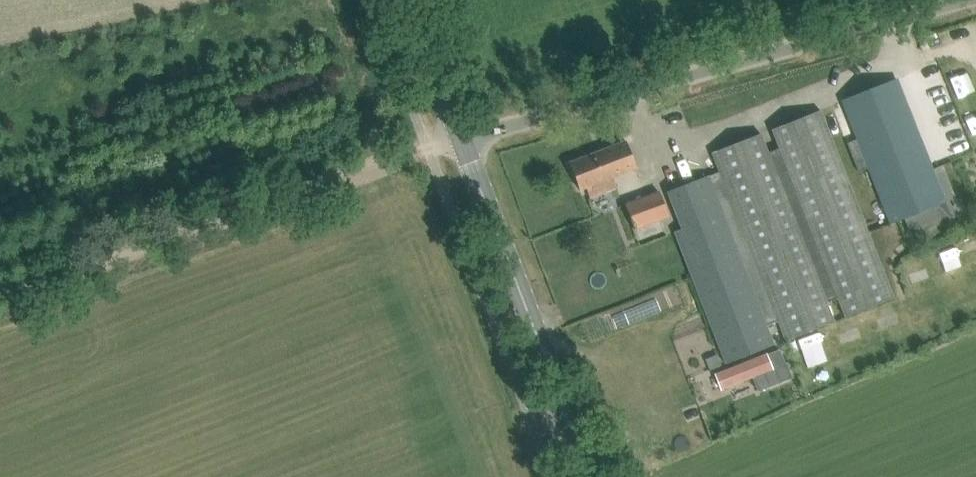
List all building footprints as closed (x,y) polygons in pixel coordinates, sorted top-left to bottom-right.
[(890,223),(903,217),(910,234),(943,221),(936,205),(945,201),(897,79),(842,101),(857,139),(847,143),(858,172),(868,168),(890,223)] [(939,89),(943,106),(965,101),(961,84),(939,89)] [(894,297),(820,110),(772,129),(780,148),(769,152),(761,133),(712,152),(720,171),(668,191),(682,228),(675,231),(727,363),(775,344),(768,325),(779,320),(786,340),(835,321),(827,301),(838,297),(846,316),(894,297)] [(586,187),(589,195),(590,197),(617,187),(613,177),(636,168),(628,140),(569,162),(580,190),(586,187)] [(625,204),(634,231),(669,219),(659,192),(625,204)] [(722,389),(729,386),(753,377),(758,391),(789,380),(784,366),(778,349),(723,370),(716,373),(722,389)] [(720,364),(716,354),(706,358),(710,368),(720,364)]
